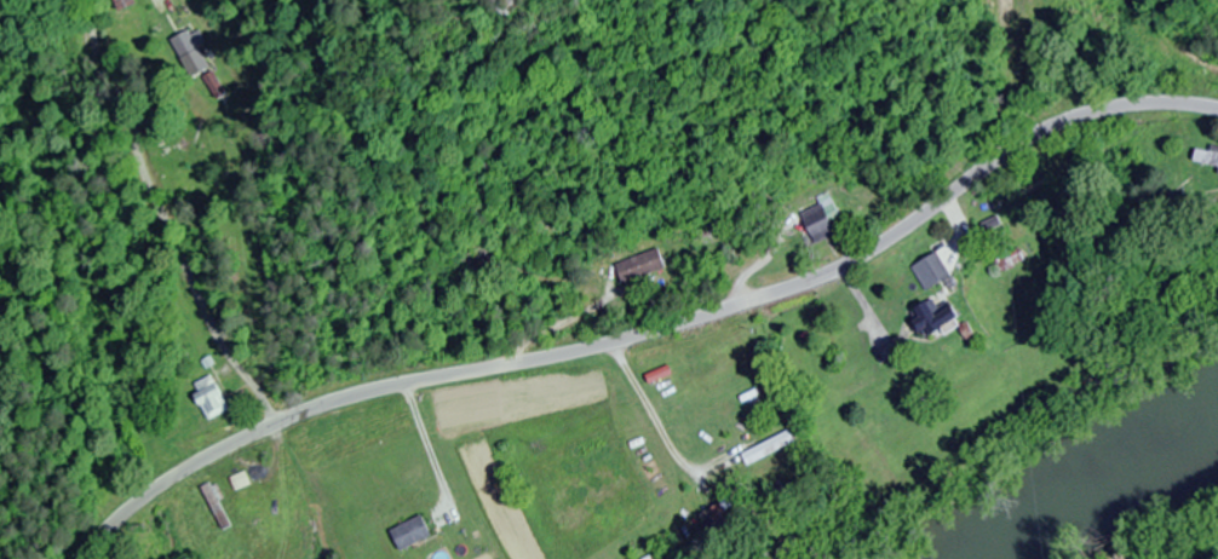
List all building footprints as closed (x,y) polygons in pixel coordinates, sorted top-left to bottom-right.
[(135,0),(114,0),(119,11),(136,3),(135,0)] [(198,28),(171,41),(181,60),(207,46),(198,28)] [(227,95),(214,71),(203,77),(216,101),(227,95)] [(1196,147),(1192,163),(1217,169),(1217,151),(1196,147)] [(818,199),(821,205),(799,215),(812,244),(835,234),(829,221),(838,217),(828,194),(818,199)] [(623,286),(665,269),(657,249),(615,266),(623,286)] [(912,265),(924,291),(950,278),(938,253),(912,265)] [(958,317),(950,305),(934,316),(924,302),(907,314),(924,340),(958,317)] [(208,422),(229,410),(211,376),(196,384),(201,393),(194,396),(208,422)] [(222,530),(231,526),(213,485),(203,489),(222,530)] [(703,513),(713,537),(731,529),(721,505),(703,513)] [(399,551),(433,537),(424,516),(390,531),(399,551)]
